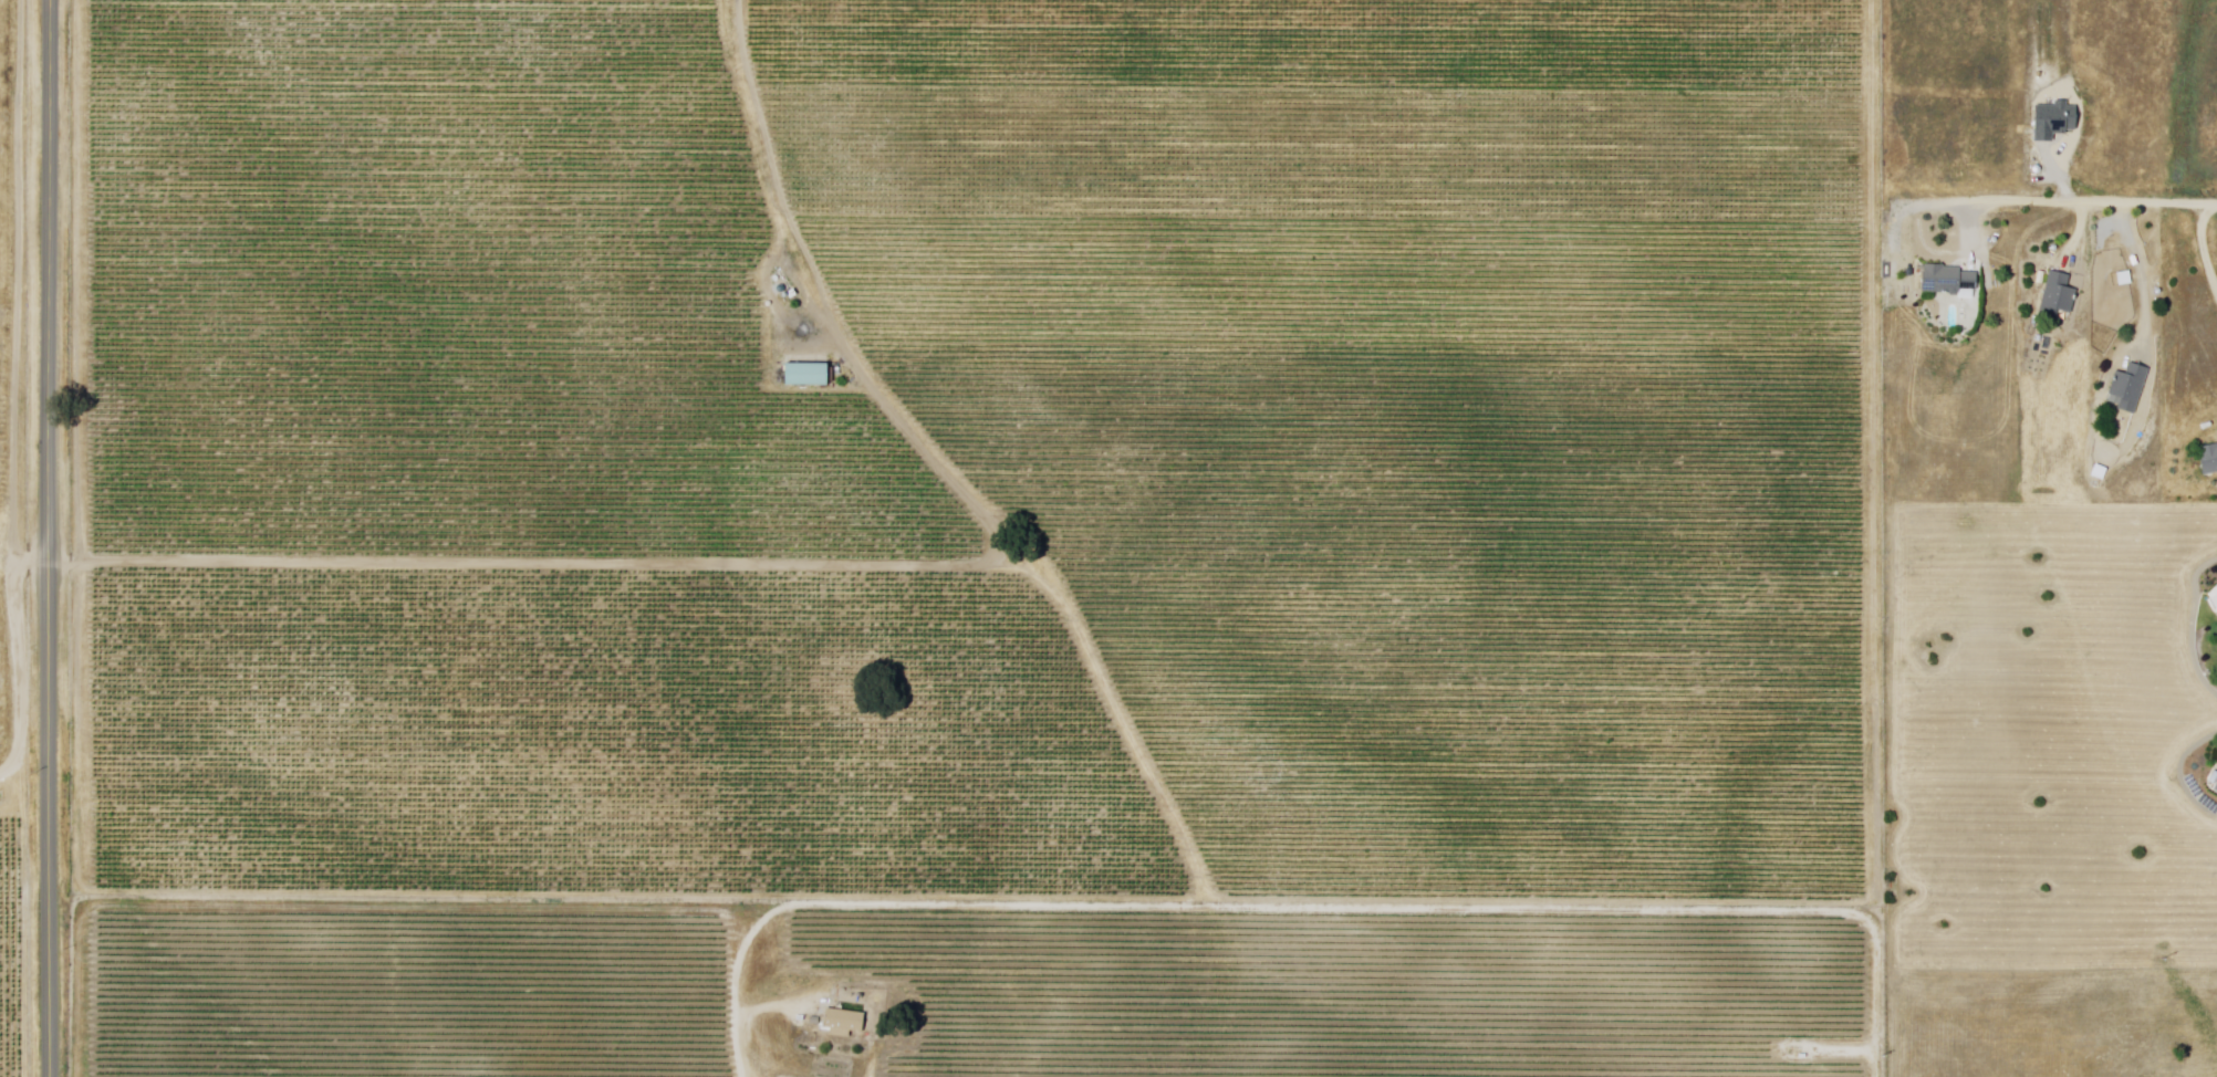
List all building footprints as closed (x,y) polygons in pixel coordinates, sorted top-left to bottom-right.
[(2034,144),(2036,106),(2073,106),(2072,134),(2051,134),(2051,144),(2034,144)] [(1923,263),(1924,295),(1959,295),(1959,291),(1979,290),(1979,275),(1964,275),(1964,269),(1945,269),(1945,263),(1923,263)] [(2051,269),(2071,274),(2068,285),(2080,289),(2073,314),(2060,311),(2057,324),(2038,318),(2051,269)] [(2133,362),(2152,367),(2137,417),(2117,411),(2119,406),(2106,402),(2115,370),(2130,374),(2133,362)] [(827,365),(784,365),(784,387),(827,387),(827,365)] [(2196,450),(2204,478),(2216,474),(2216,444),(2196,450)] [(863,1013),(824,1010),(823,1030),(862,1033),(863,1013)]
